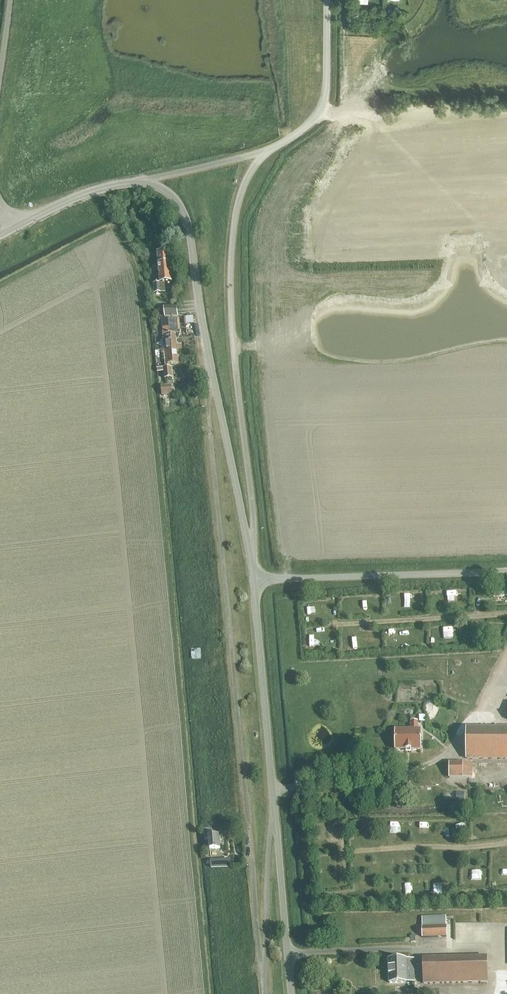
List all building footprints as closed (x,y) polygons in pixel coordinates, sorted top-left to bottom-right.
[(160,284),(153,285),(154,294),(165,293),(164,284),(172,283),(169,253),(158,254),(160,284)] [(176,309),(164,310),(165,319),(177,318),(176,309)] [(164,334),(162,334),(163,350),(176,349),(174,333),(177,333),(177,318),(168,319),(169,327),(163,328),(164,334)] [(170,365),(177,364),(176,350),(161,351),(162,354),(164,354),(165,365),(166,365),(166,368),(157,369),(157,373),(164,372),(165,379),(173,378),(172,367),(170,368),(170,365)] [(161,386),(162,396),(173,395),(172,385),(161,386)] [(449,620),(440,622),(443,631),(451,629),(449,620)] [(194,641),(194,651),(205,651),(205,641),(194,641)] [(420,730),(417,730),(417,722),(410,722),(410,730),(395,730),(395,750),(420,750),(420,730)] [(506,759),(506,729),(467,728),(466,759),(506,759)] [(449,778),(472,778),(472,763),(449,762),(449,778)] [(212,829),(204,830),(204,841),(208,840),(209,850),(219,849),(218,834),(212,835),(212,829)] [(416,927),(417,938),(445,938),(444,917),(420,918),(421,927),(416,927)] [(421,959),(422,985),(485,983),(485,957),(421,959)] [(406,970),(412,970),(412,960),(388,961),(388,983),(411,983),(411,972),(406,973),(406,970)]
